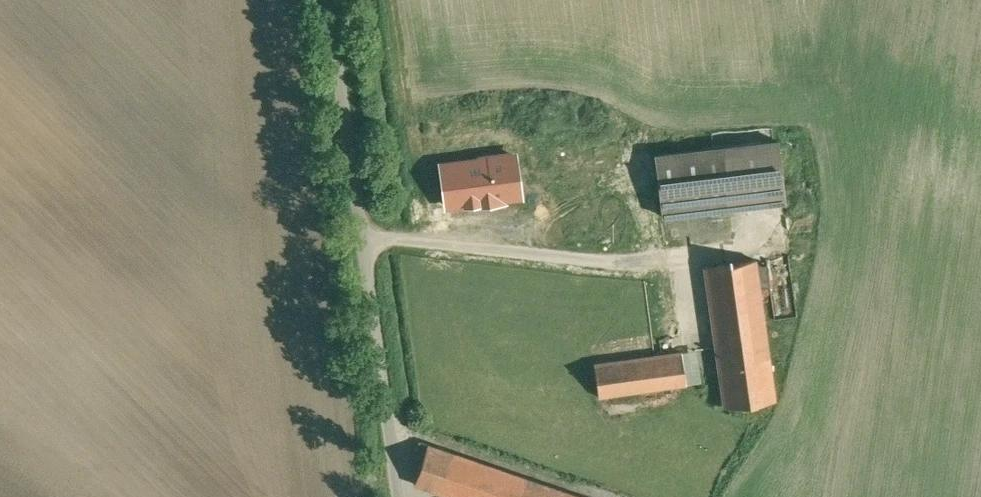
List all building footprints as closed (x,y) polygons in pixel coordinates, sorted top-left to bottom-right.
[(778,141),(655,156),(660,193),(663,216),(786,201),(778,141)] [(521,196),(515,155),(508,156),(507,154),(479,157),(480,160),(441,165),(446,205),(462,203),(462,205),(475,203),(475,205),(503,201),(503,198),(521,196)] [(660,193),(594,202),(600,240),(664,231),(662,216),(663,216),(660,193)] [(704,266),(724,407),(775,399),(760,288),(756,266),(756,259),(704,266)] [(767,264),(756,266),(760,288),(770,286),(767,264)] [(682,351),(594,364),(599,397),(686,384),(682,351)] [(428,445),(415,484),(452,496),(581,496),(428,445)]
